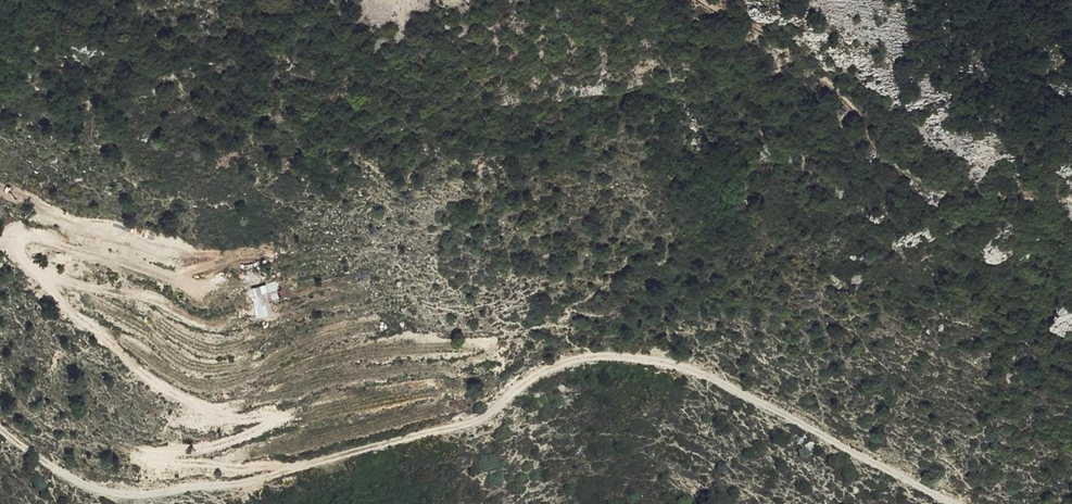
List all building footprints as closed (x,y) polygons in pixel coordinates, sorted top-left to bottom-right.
[(254,311),(270,307),(267,295),(251,299),(254,311)] [(256,322),(272,319),(270,307),(254,311),(256,322)]
